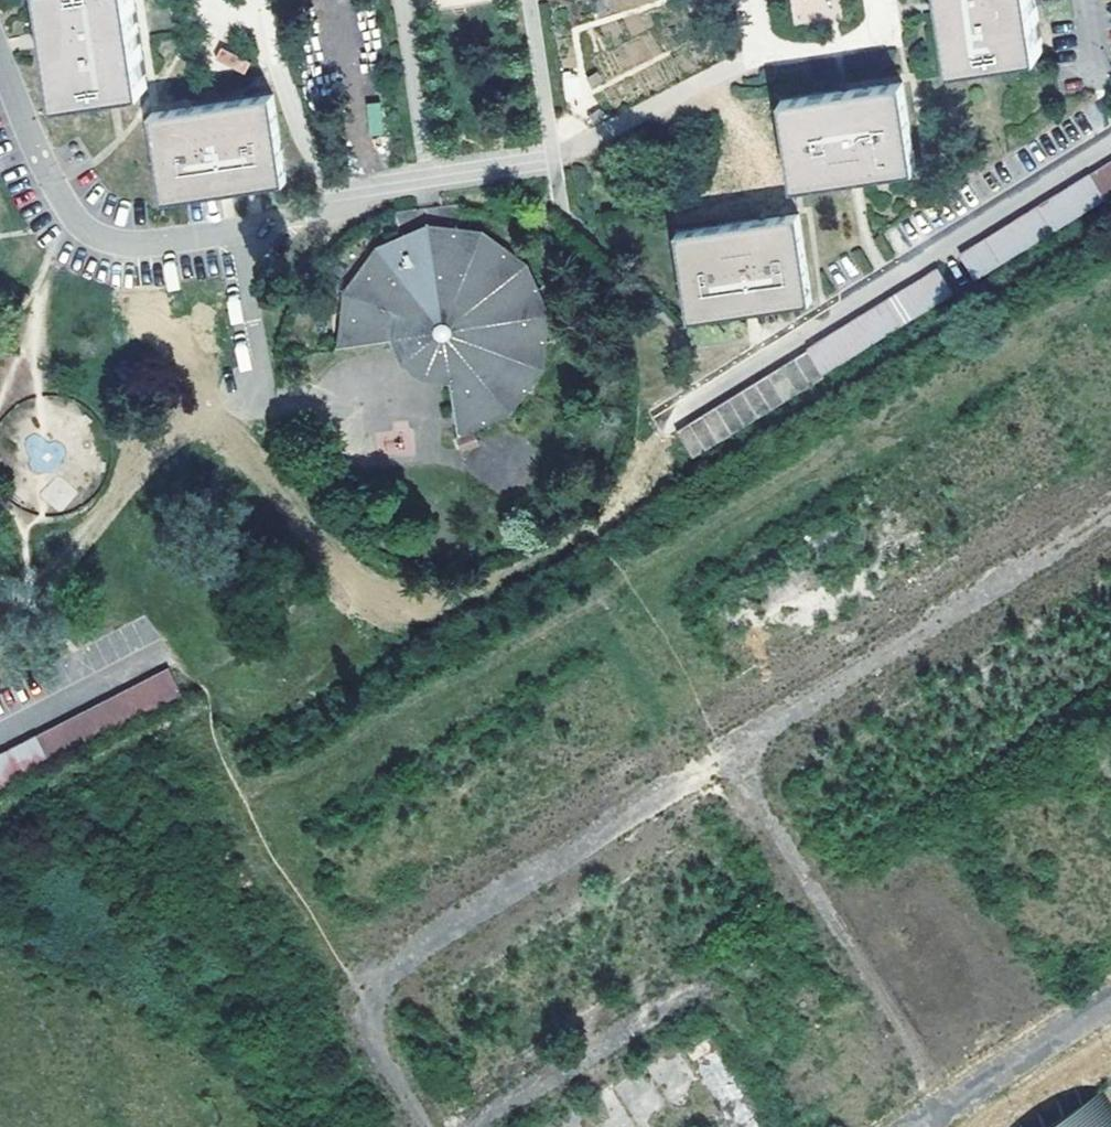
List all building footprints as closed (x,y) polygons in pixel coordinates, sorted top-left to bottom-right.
[(46,38),(55,101),(141,86),(129,0),(41,0),(46,38)] [(949,66),(1035,53),(1027,0),(939,0),(949,66)] [(906,172),(896,86),(777,101),(789,188),(853,179),(906,172)] [(281,184),(266,95),(147,114),(161,203),(185,199),(203,196),(219,194),(225,193),(281,184)] [(384,134),(381,103),(366,105),(369,136),(384,134)] [(959,251),(977,281),(1110,199),(1110,158),(959,251)] [(806,299),(793,213),(676,229),(687,316),(756,306),(806,299)] [(425,225),(401,235),(406,249),(429,241),(445,244),(447,229),(425,225)] [(406,249),(401,235),(377,244),(339,290),(335,350),(401,336),(408,351),(426,363),(442,366),(456,434),(508,413),(538,366),(543,313),(519,264),(480,234),(447,229),(445,244),(429,241),(406,249)] [(936,266),(805,345),(824,375),(955,296),(936,266)] [(42,500),(63,510),(73,487),(52,477),(42,500)] [(184,694),(171,667),(0,753),(0,787),(184,694)] [(1042,1126),(1110,1126),(1110,1103),(1102,1089),(1042,1126)]
